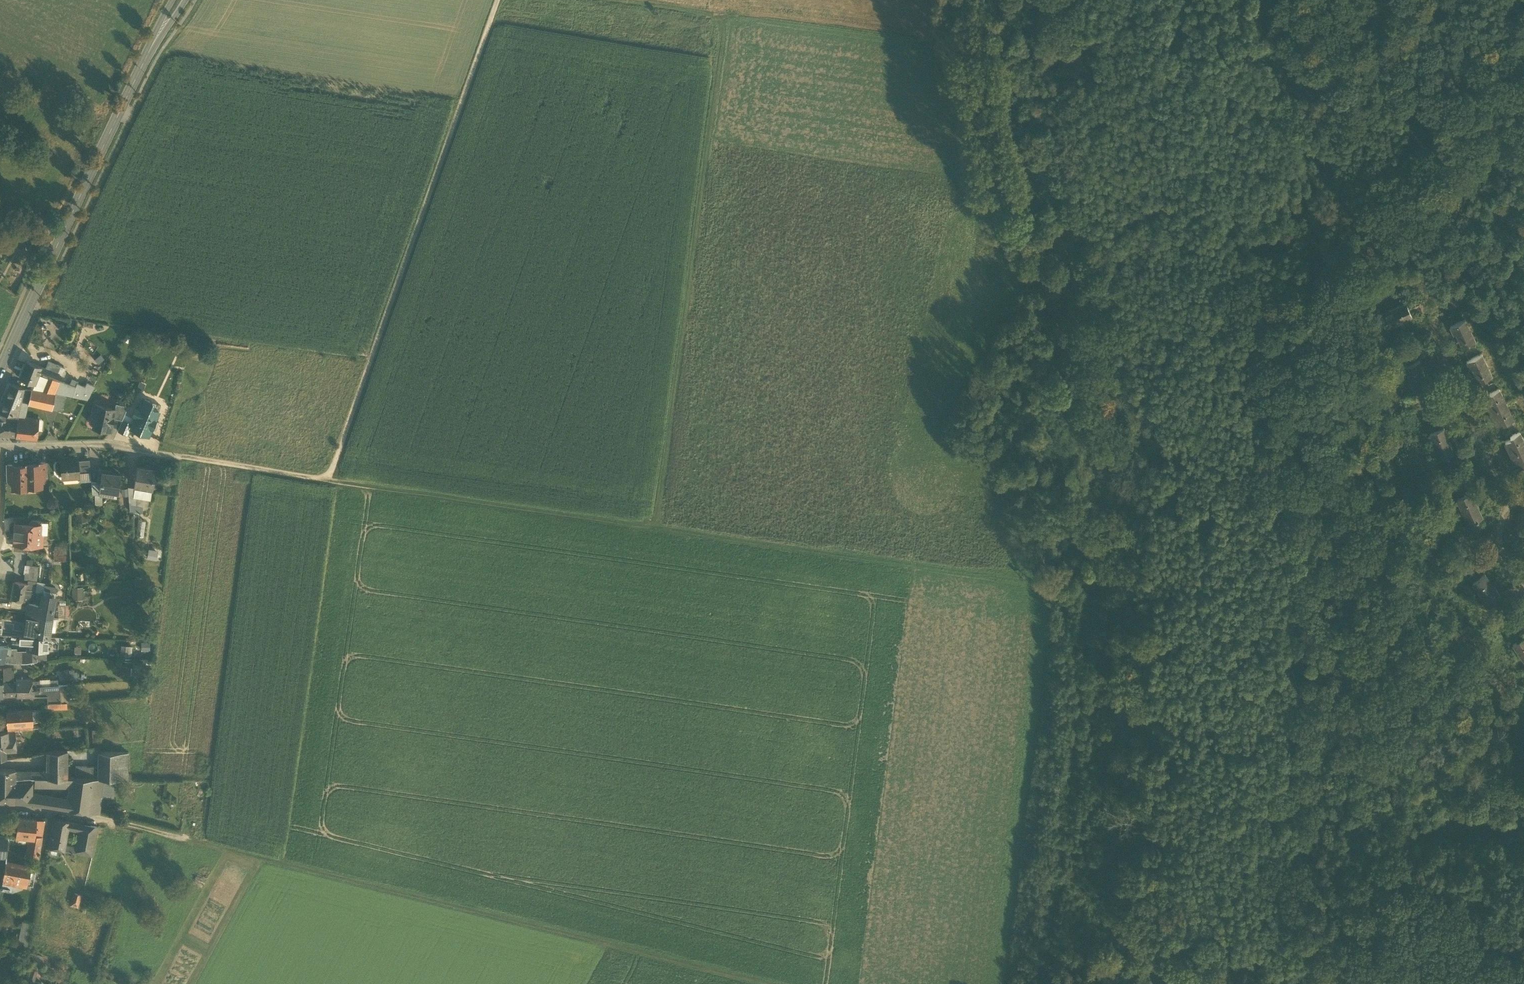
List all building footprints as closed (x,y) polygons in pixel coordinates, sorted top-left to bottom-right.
[(1447,282),(1437,287),(1442,296),(1457,288),(1452,278),(1447,281),(1447,282)] [(1469,283),(1460,289),(1468,304),(1478,299),(1469,283)] [(1420,299),(1407,305),(1409,310),(1416,307),(1419,313),(1425,310),(1420,299)] [(1405,300),(1380,312),(1386,326),(1411,314),(1409,310),(1407,305),(1405,300)] [(1464,318),(1449,325),(1453,333),(1455,332),(1461,346),(1474,340),(1464,318)] [(1413,344),(1403,348),(1408,362),(1412,360),(1410,353),(1416,351),(1413,344)] [(1480,353),(1466,360),(1470,368),(1472,367),(1479,381),(1491,375),(1480,353)] [(1408,362),(1404,363),(1414,389),(1428,384),(1417,358),(1412,360),(1408,362)] [(41,367),(26,361),(19,378),(34,384),(39,373),(41,367)] [(64,368),(48,361),(45,369),(50,371),(61,375),(64,368)] [(45,369),(41,367),(39,373),(47,377),(50,371),(45,369)] [(61,375),(50,371),(47,377),(48,377),(58,381),(58,382),(59,381),(61,375)] [(58,381),(48,377),(42,390),(53,392),(58,381)] [(58,382),(58,381),(53,392),(58,393),(63,382),(59,381),(58,382)] [(75,387),(63,382),(58,393),(87,399),(92,391),(85,387),(77,383),(75,387)] [(0,411),(0,412),(5,412),(18,414),(21,402),(21,401),(24,388),(10,385),(0,411)] [(1499,387),(1489,392),(1490,394),(1484,397),(1490,410),(1506,402),(1499,387)] [(55,395),(24,388),(21,401),(21,402),(18,414),(17,421),(15,436),(36,438),(38,419),(24,418),(27,403),(52,409),(52,408),(55,395)] [(65,395),(55,393),(55,395),(52,408),(62,410),(65,395)] [(152,402),(143,398),(139,409),(135,408),(133,414),(136,415),(132,423),(130,430),(130,431),(135,433),(136,430),(148,435),(151,427),(155,429),(158,421),(155,419),(158,411),(150,408),(152,402)] [(1506,402),(1490,410),(1496,423),(1502,420),(1503,422),(1513,418),(1506,402)] [(128,406),(116,404),(115,409),(113,418),(122,420),(122,419),(128,406)] [(115,409),(95,405),(93,414),(95,418),(93,427),(110,431),(113,418),(115,409)] [(1439,411),(1428,415),(1433,428),(1438,427),(1435,420),(1442,418),(1439,411)] [(18,414),(5,412),(4,420),(17,421),(18,414)] [(122,419),(122,420),(117,431),(128,435),(130,431),(130,430),(132,423),(122,419)] [(0,420),(0,435),(15,436),(17,421),(4,420),(0,420)] [(1452,451),(1443,425),(1438,427),(1433,428),(1429,430),(1439,456),(1452,451)] [(1509,435),(1510,437),(1504,440),(1510,453),(1523,446),(1523,441),(1519,430),(1509,435)] [(1510,453),(1516,466),(1523,463),(1523,465),(1523,446),(1510,453)] [(70,459),(67,457),(65,460),(60,460),(62,477),(79,476),(78,472),(77,460),(77,459),(70,459)] [(89,459),(77,460),(78,472),(90,471),(89,459)] [(47,462),(39,463),(39,465),(40,465),(40,474),(47,474),(47,462)] [(39,465),(26,465),(26,466),(27,484),(41,484),(40,474),(40,465),(39,465)] [(13,467),(12,467),(12,476),(13,486),(27,486),(27,484),(26,466),(13,467)] [(154,470),(137,467),(134,485),(135,486),(152,488),(154,470)] [(112,471),(99,469),(97,482),(100,483),(99,490),(100,490),(109,491),(109,488),(117,489),(117,492),(118,492),(120,475),(112,473),(112,471)] [(1464,474),(1454,479),(1460,493),(1464,491),(1461,484),(1467,481),(1464,474)] [(97,482),(91,481),(92,495),(100,496),(100,490),(99,490),(100,483),(97,482)] [(152,488),(135,486),(134,488),(135,488),(135,498),(143,499),(150,500),(150,496),(152,488)] [(1460,493),(1456,495),(1468,520),(1481,514),(1469,488),(1464,491),(1460,493)] [(134,499),(128,498),(129,511),(140,512),(143,499),(135,498),(134,499)] [(28,524),(15,523),(13,543),(39,545),(41,545),(42,544),(42,536),(41,535),(40,535),(41,524),(40,524),(40,522),(32,521),(31,521),(28,524)] [(147,558),(157,559),(158,549),(148,548),(147,558)] [(1476,556),(1466,563),(1475,576),(1479,573),(1475,566),(1480,562),(1476,556)] [(37,566),(30,566),(29,573),(25,573),(24,579),(28,579),(36,580),(37,569),(37,566)] [(1475,576),(1472,579),(1487,602),(1499,593),(1484,570),(1479,573),(1475,576)] [(36,580),(28,579),(27,584),(26,589),(35,590),(36,580)] [(27,584),(14,581),(11,598),(24,600),(26,589),(27,584)] [(56,588),(45,586),(44,587),(43,592),(43,595),(54,598),(56,588)] [(82,586),(74,586),(74,598),(83,598),(82,586)] [(35,590),(26,589),(24,600),(34,602),(35,590)] [(42,595),(40,604),(36,603),(28,602),(26,613),(44,617),(50,617),(54,598),(43,595),(42,595)] [(44,617),(26,613),(24,628),(36,629),(36,630),(49,631),(50,617),(44,617)] [(1519,635),(1513,628),(1519,624),(1516,619),(1506,626),(1515,638),(1519,635)] [(36,629),(24,628),(23,636),(35,636),(36,630),(36,629)] [(1523,632),(1519,635),(1515,638),(1512,641),(1523,658),(1523,632)] [(149,643),(120,643),(120,657),(144,657),(144,650),(149,650),(149,643)] [(36,652),(16,651),(16,649),(10,649),(11,648),(3,647),(1,661),(8,662),(15,662),(15,663),(36,661),(36,652)] [(120,665),(119,673),(128,675),(130,667),(120,665)] [(12,669),(3,669),(3,678),(3,682),(3,683),(12,682),(12,669)] [(74,669),(64,669),(65,678),(74,678),(74,669)] [(12,682),(3,683),(3,688),(3,696),(16,696),(16,689),(36,689),(36,682),(12,682)] [(47,695),(48,703),(61,702),(60,685),(40,686),(40,689),(39,689),(36,689),(36,696),(47,695)] [(31,709),(6,711),(7,731),(14,730),(33,729),(31,709)] [(0,731),(0,752),(5,751),(9,751),(7,731),(0,731)] [(58,751),(47,752),(47,760),(67,758),(67,750),(58,751)] [(129,752),(99,752),(99,766),(99,778),(103,778),(127,779),(129,752)] [(67,758),(47,760),(47,777),(49,777),(67,778),(67,758)] [(99,766),(75,766),(75,778),(93,778),(99,778),(99,766)] [(0,769),(0,801),(14,801),(15,782),(16,778),(15,772),(15,771),(15,769),(0,769)] [(75,778),(73,778),(71,785),(69,800),(68,808),(87,811),(93,778),(75,778)] [(99,778),(93,778),(87,811),(98,813),(103,778),(99,778)] [(15,782),(14,801),(30,802),(30,794),(31,784),(31,783),(15,782)] [(51,797),(30,794),(30,802),(50,805),(51,797)] [(61,799),(51,797),(50,805),(59,807),(61,799)] [(69,800),(61,799),(59,807),(68,808),(69,800)] [(36,819),(17,816),(15,834),(30,836),(34,836),(34,835),(36,819)] [(43,820),(36,819),(34,835),(40,836),(43,820)] [(68,821),(53,819),(48,847),(62,850),(67,828),(68,821)] [(77,823),(68,821),(67,828),(76,829),(77,823)] [(97,827),(84,824),(83,831),(80,848),(77,847),(75,852),(92,855),(97,827)] [(34,836),(30,836),(27,855),(37,856),(40,836),(34,835),(34,836)] [(29,867),(5,863),(2,877),(2,881),(27,885),(29,867)] [(36,868),(29,867),(27,885),(33,886),(36,868)] [(75,893),(72,904),(78,906),(81,895),(75,893)]
